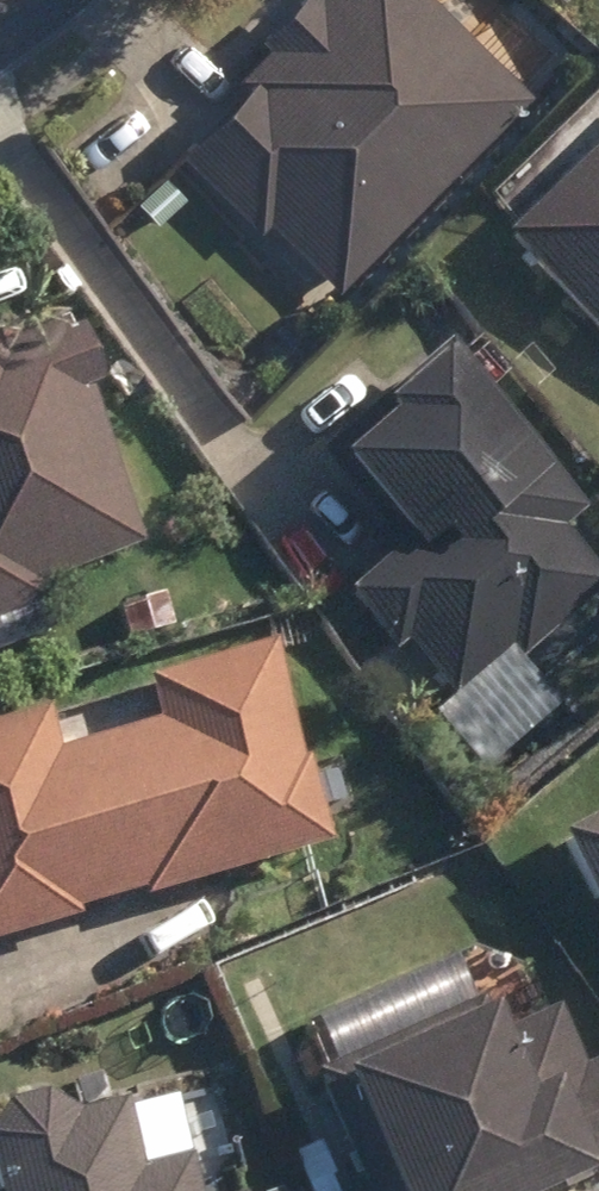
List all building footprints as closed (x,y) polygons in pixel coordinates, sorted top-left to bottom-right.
[(332,286),(525,92),(432,0),(299,0),(259,42),(266,49),(243,72),(252,80),(179,153),(257,230),(265,222),(332,286)] [(503,229),(512,236),(598,331),(598,140),(503,229)] [(151,223),(182,196),(163,174),(133,202),(151,223)] [(43,600),(36,583),(137,544),(136,540),(77,388),(89,384),(70,333),(57,338),(50,324),(0,343),(0,616),(43,600)] [(318,452),(377,521),(361,535),(383,560),(347,591),(393,647),(406,636),(450,690),(509,642),(520,654),(598,587),(598,570),(562,526),(583,507),(457,361),(445,345),(318,452)] [(115,603),(124,635),(169,622),(160,590),(115,603)] [(138,889),(141,895),(326,841),(302,758),(296,760),(263,643),(140,678),(152,720),(50,749),(39,710),(0,721),(0,938),(77,916),(74,908),(138,889)] [(558,836),(598,914),(598,815),(558,836)] [(363,1190),(559,1190),(595,1175),(592,1168),(598,1165),(598,1060),(580,1069),(552,1007),(501,1029),(493,1011),(484,1015),(477,1002),(312,1074),(363,1190)] [(187,1158),(136,1171),(122,1106),(75,1115),(41,1096),(3,1105),(0,1110),(0,1190),(195,1190),(187,1158)] [(273,1190),(304,1190),(292,1165),(266,1177),(273,1190)]
